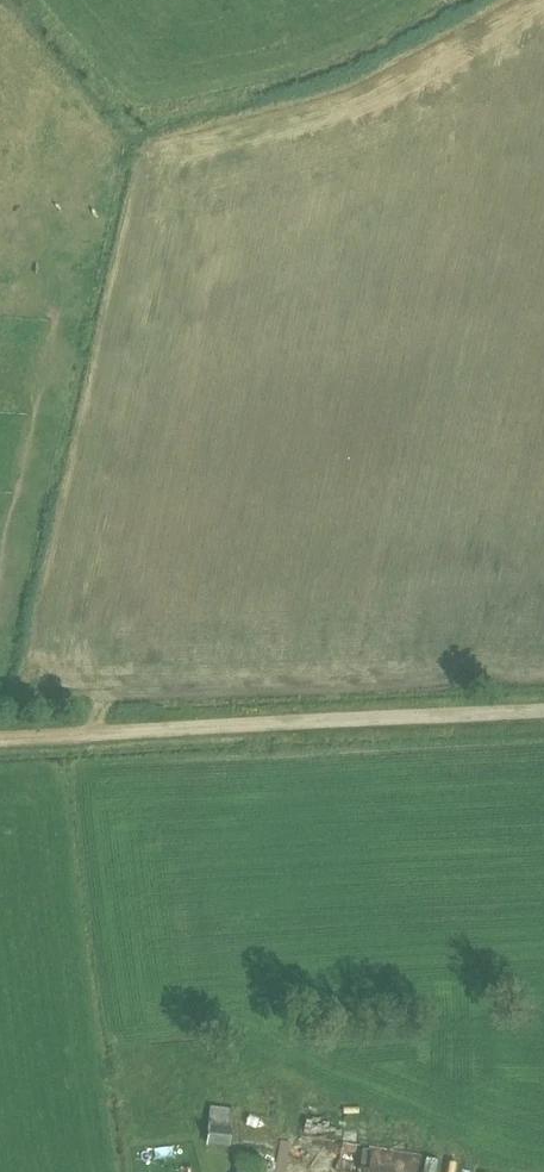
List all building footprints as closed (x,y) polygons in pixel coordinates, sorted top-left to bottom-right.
[(232,1124),(208,1122),(206,1143),(230,1145),(232,1124)]
